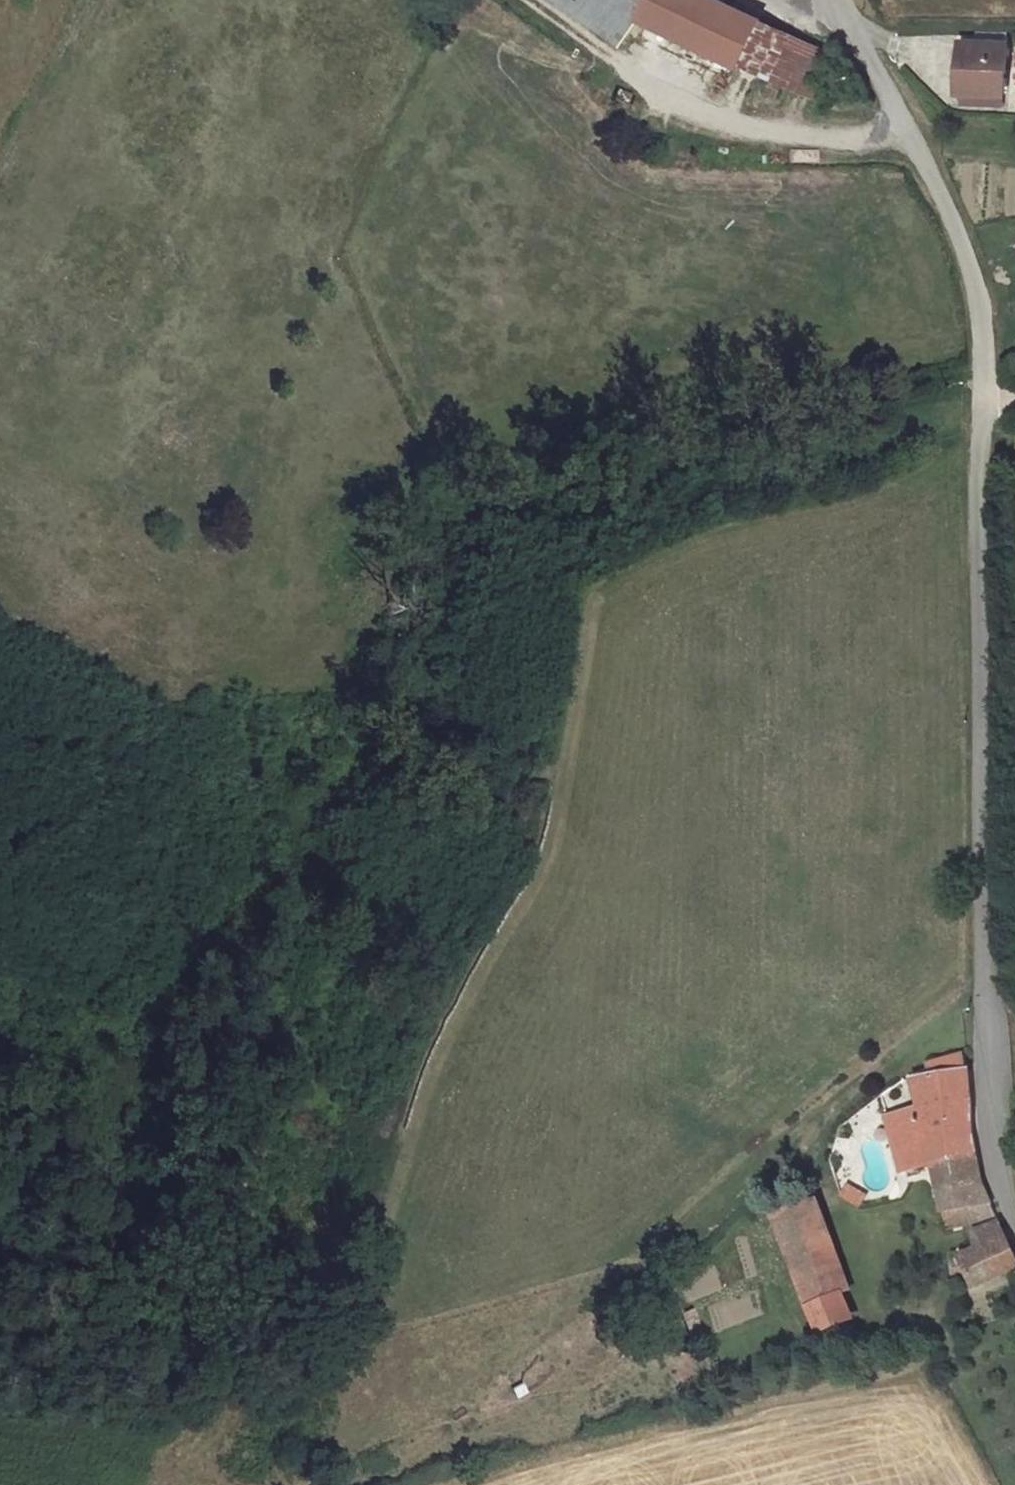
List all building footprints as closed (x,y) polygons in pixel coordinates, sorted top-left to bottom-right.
[(586,13),(633,42),(646,17),(718,58),(743,11),(746,6),(738,0),(734,0),(729,6),(718,0),(564,0),(586,13)] [(766,24),(743,11),(718,58),(742,71),(766,24)] [(995,37),(951,40),(956,89),(998,87),(995,37)] [(932,1158),(974,1143),(975,1130),(973,1087),(974,1059),(968,1060),(963,1044),(931,1052),(934,1067),(916,1071),(922,1105),(892,1111),(904,1168),(932,1158)] [(974,1143),(932,1158),(937,1182),(982,1166),(974,1143)] [(984,1179),(982,1166),(937,1182),(944,1217),(976,1207),(981,1222),(967,1224),(973,1242),(948,1251),(952,1259),(947,1261),(954,1279),(968,1274),(971,1281),(1013,1258),(984,1179)] [(870,1195),(852,1187),(846,1199),(865,1207),(870,1195)] [(782,1210),(819,1298),(855,1283),(865,1279),(828,1192),(782,1210)] [(867,1311),(855,1283),(819,1298),(832,1328),(867,1311)] [(703,1336),(719,1328),(704,1291),(688,1299),(703,1336)]
